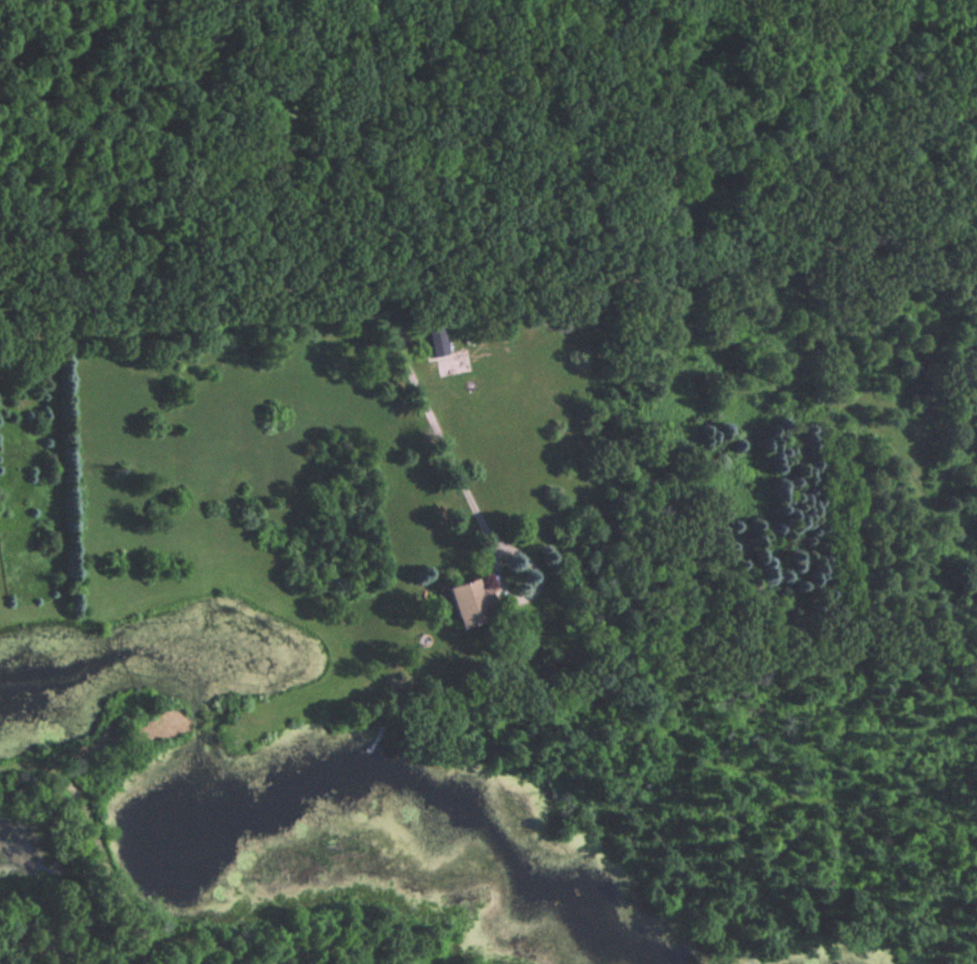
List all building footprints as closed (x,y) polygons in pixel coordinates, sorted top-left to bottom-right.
[(420,324),(425,358),(446,355),(441,321),(420,324)] [(443,585),(456,628),(486,619),(482,607),(490,604),(484,581),(476,584),(474,576),(443,585)]
